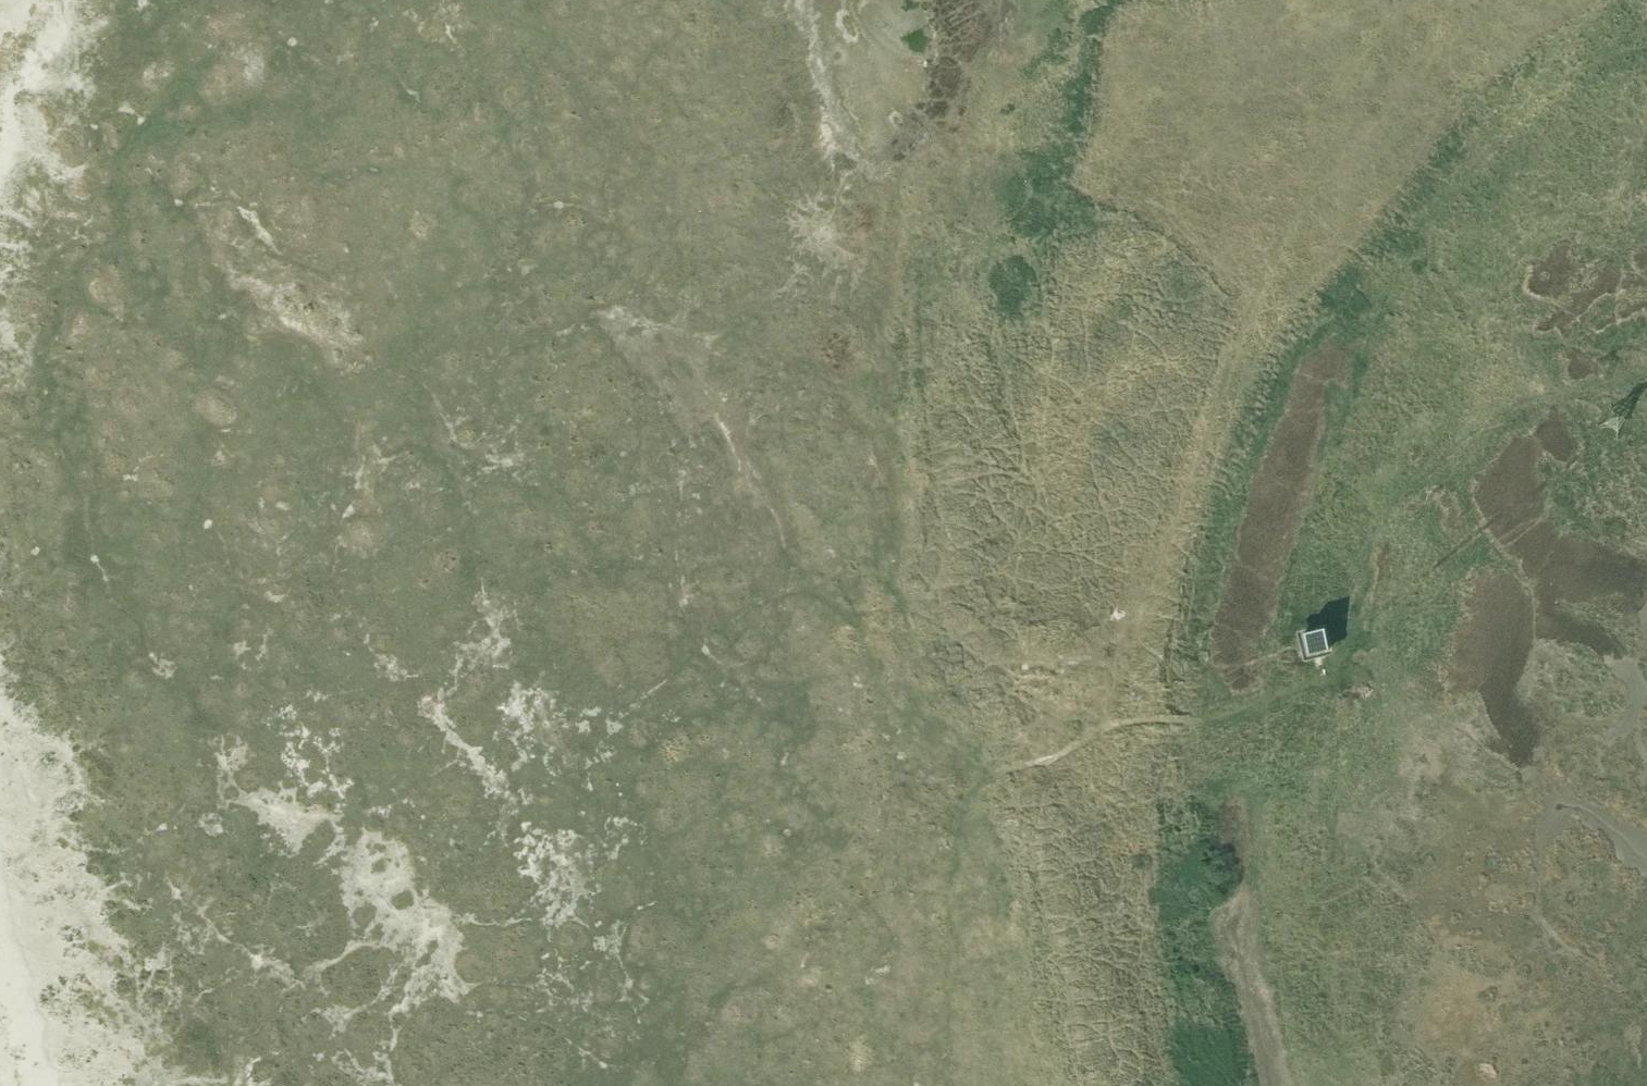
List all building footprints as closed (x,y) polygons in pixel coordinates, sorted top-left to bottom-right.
[(1301,636),(1306,657),(1327,652),(1322,631),(1301,636)]
